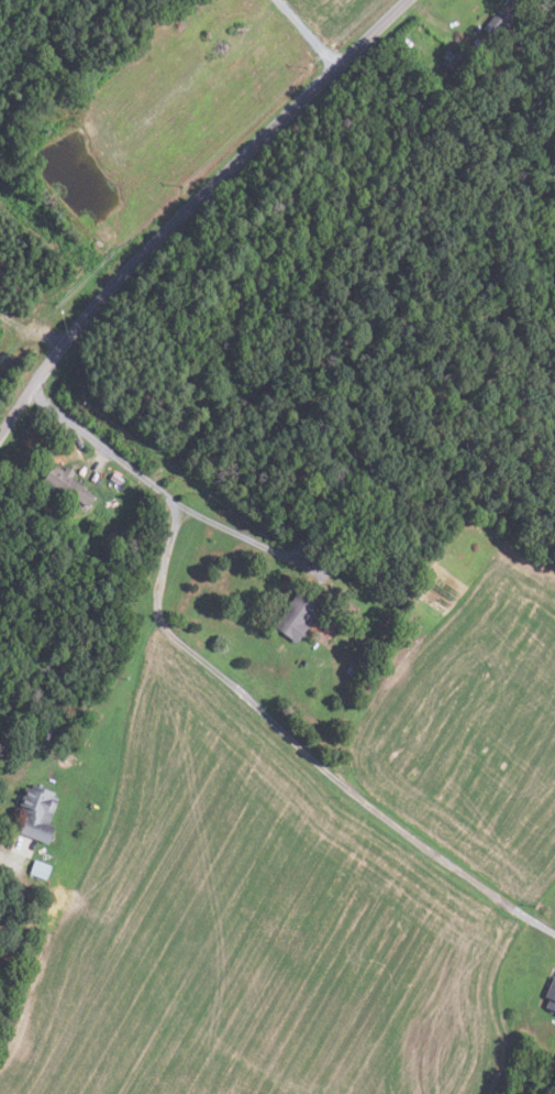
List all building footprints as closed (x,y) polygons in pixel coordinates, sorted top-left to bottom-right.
[(491,37),(503,23),(492,14),(481,29),(491,37)] [(480,43),(475,37),(470,43),(476,47),(480,43)] [(449,69),(457,59),(445,51),(439,61),(449,69)] [(552,167),(543,161),(536,169),(545,176),(552,167)] [(180,437),(187,430),(193,437),(188,444),(180,437)] [(40,479),(53,489),(55,485),(86,507),(93,496),(79,486),(80,484),(69,477),(73,472),(64,466),(60,470),(51,463),(40,479)] [(120,486),(124,481),(112,472),(108,479),(120,486)] [(342,549),(353,541),(360,553),(348,560),(342,549)] [(269,626),(293,643),(306,625),(301,623),(315,602),(311,600),(315,594),(299,583),(269,626)] [(344,671),(348,661),(359,667),(354,677),(344,671)] [(52,724),(47,740),(37,737),(43,722),(52,724)] [(46,843),(52,827),(46,824),(56,798),(52,796),(53,792),(30,784),(29,787),(24,786),(15,809),(22,812),(14,831),(46,843)] [(26,873),(32,860),(49,865),(44,879),(26,873)] [(554,1012),(554,977),(551,976),(543,996),(547,998),(543,1007),(554,1012)]
